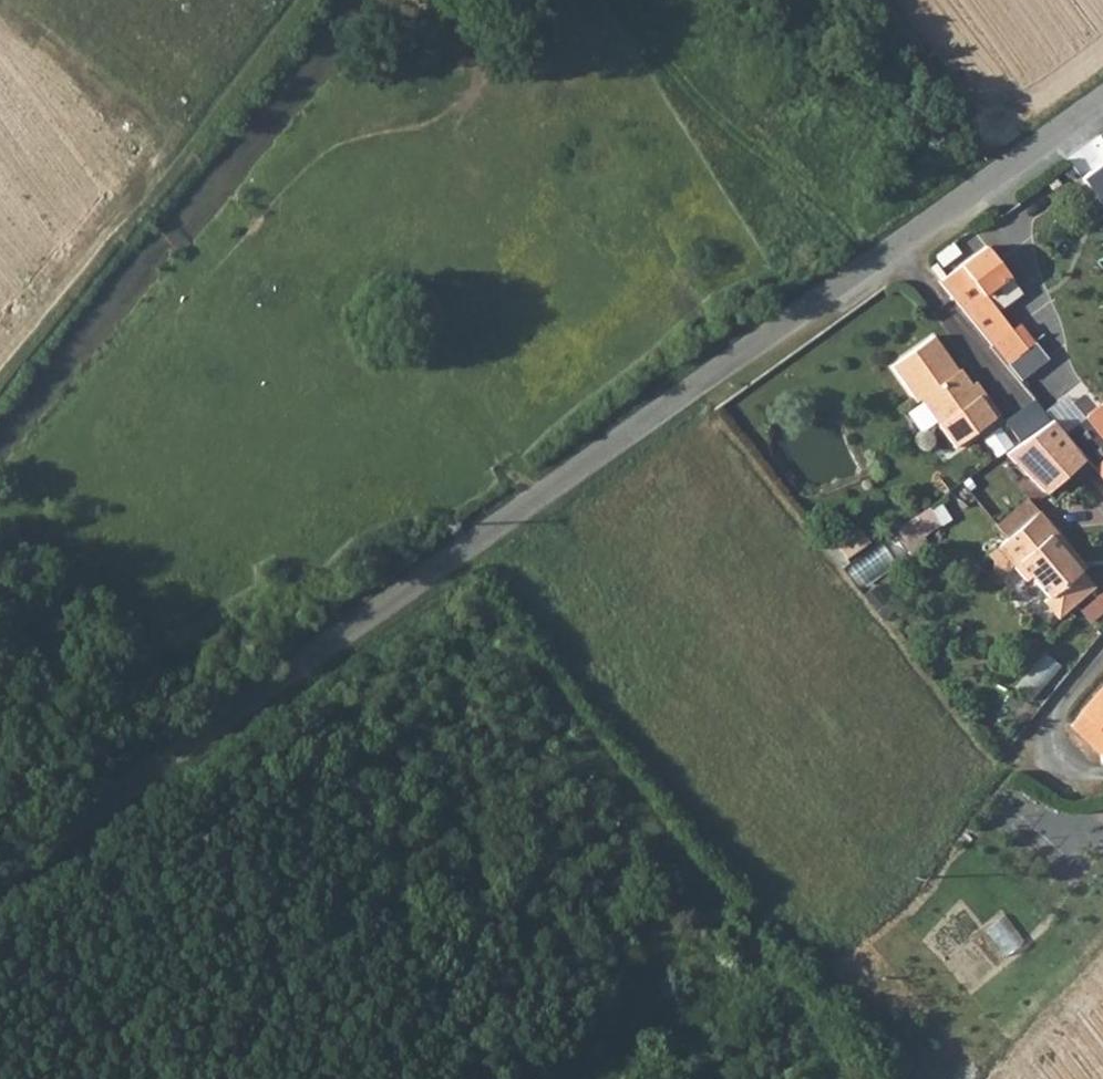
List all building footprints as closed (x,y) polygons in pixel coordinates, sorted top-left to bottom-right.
[(990,248),(964,269),(987,298),(1014,278),(990,248)] [(987,298),(964,269),(944,284),(996,349),(1016,333),(987,298)] [(936,340),(895,370),(919,404),(922,401),(957,450),(1002,416),(985,393),(981,396),(961,370),(959,372),(936,340)] [(1013,415),(1028,436),(1038,429),(1054,417),(1038,398),(1013,415)] [(1089,419),(1102,436),(1102,407),(1089,419)] [(1054,417),(1038,429),(1074,469),(1087,456),(1054,417)] [(1048,494),(1074,469),(1038,429),(1028,436),(1008,450),(1048,494)] [(1032,499),(1005,521),(1016,535),(1043,513),(1032,499)] [(1016,535),(1001,546),(1028,580),(1033,576),(1051,597),(1046,602),(1060,619),(1096,588),(1065,550),(1070,545),(1043,513),(1016,535)] [(860,529),(829,552),(843,570),(851,564),(847,559),(870,542),(860,529)] [(1085,713),(1102,729),(1102,693),(1085,713)] [(1075,725),(1102,751),(1102,729),(1085,713),(1075,725)]
